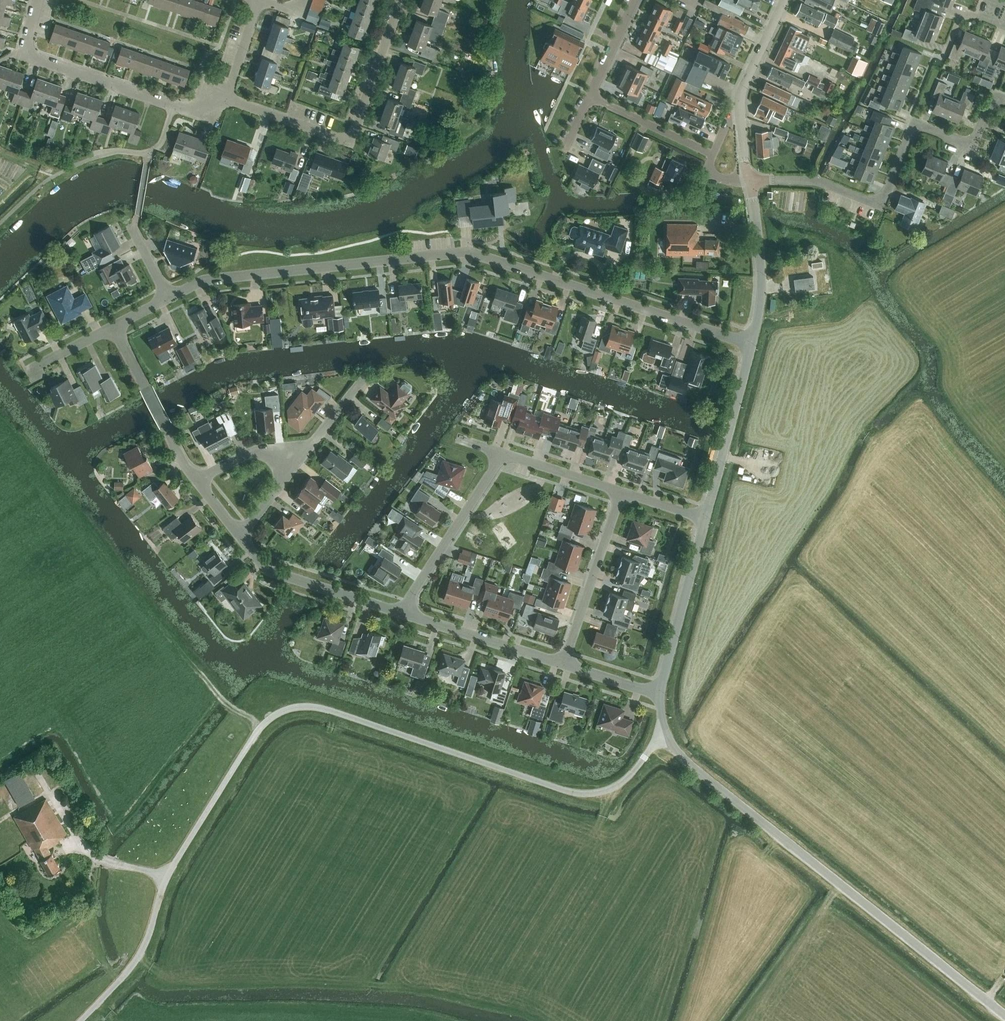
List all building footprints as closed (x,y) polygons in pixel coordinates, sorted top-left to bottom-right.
[(5,8),(7,2),(14,4),(15,0),(0,0),(0,7),(5,8)] [(175,11),(179,0),(164,0),(161,7),(169,10),(169,9),(175,11)] [(189,16),(194,0),(179,0),(175,11),(181,13),(181,14),(189,16)] [(203,20),(208,4),(195,0),(194,0),(189,16),(196,19),(197,18),(203,20)] [(371,14),(376,3),(367,0),(359,0),(357,7),(349,4),(348,6),(371,14)] [(420,8),(435,14),(433,19),(446,24),(449,13),(438,9),(441,2),(435,0),(423,0),(420,8)] [(566,15),(567,13),(581,20),(586,9),(572,2),(566,0),(561,0),(560,3),(561,4),(558,11),(566,15)] [(586,9),(591,0),(573,0),(572,2),(586,9)] [(728,26),(730,21),(737,24),(739,19),(734,17),(736,12),(709,0),(704,0),(702,4),(715,10),(722,13),(719,21),(724,23),(724,24),(728,26)] [(718,4),(740,14),(744,7),(755,12),(760,0),(720,0),(718,4)] [(802,1),(811,5),(813,1),(815,1),(815,3),(820,5),(820,4),(830,9),(833,0),(803,0),(802,1)] [(919,22),(938,29),(943,16),(928,10),(931,5),(918,0),(917,0),(914,8),(923,12),(919,22)] [(651,13),(665,19),(667,16),(669,17),(672,11),(670,10),(670,9),(656,2),(651,13)] [(817,10),(802,2),(796,14),(818,25),(821,19),(824,20),(823,21),(834,27),(838,18),(818,8),(817,10)] [(323,7),(312,3),(310,9),(321,12),(323,7)] [(208,4),(203,20),(209,22),(208,23),(216,25),(222,9),(208,4)] [(344,17),(367,26),(371,14),(348,6),(347,9),(355,12),(353,18),(345,16),(344,17)] [(10,21),(11,17),(3,15),(5,8),(0,7),(0,18),(10,21)] [(310,9),(308,14),(319,18),(321,12),(310,9)] [(665,19),(651,13),(646,24),(660,31),(665,19)] [(319,18),(308,14),(306,19),(317,23),(319,18)] [(284,40),(292,43),(294,39),(286,36),(289,26),(288,26),(290,20),(277,16),(275,22),(274,21),(270,34),(285,39),(284,40)] [(693,19),(686,16),(683,22),(681,27),(688,30),(693,19)] [(363,37),(367,26),(344,17),(343,20),(351,23),(348,32),(363,37)] [(1,23),(9,25),(10,21),(0,18),(0,27),(1,23)] [(417,19),(412,32),(428,37),(436,40),(438,33),(442,34),(446,24),(433,19),(431,25),(417,19)] [(674,25),(680,27),(681,27),(683,22),(677,19),(674,25)] [(705,24),(696,19),(693,25),(702,29),(705,24)] [(730,21),(728,26),(737,30),(736,31),(740,32),(741,31),(745,33),(749,25),(743,22),(744,21),(739,19),(737,24),(730,21)] [(878,19),(872,32),(880,35),(885,22),(878,19)] [(331,23),(321,20),(319,26),(329,29),(331,23)] [(316,25),(303,21),(301,28),(314,33),(316,25)] [(938,29),(919,22),(916,31),(906,27),(902,36),(916,41),(918,36),(933,41),(938,29)] [(58,42),(64,44),(70,28),(56,23),(50,40),(58,43),(58,42)] [(585,34),(562,23),(560,27),(583,37),(585,34)] [(640,35),(655,42),(660,31),(646,24),(640,35)] [(678,33),(680,27),(674,25),(672,30),(678,33)] [(714,34),(718,36),(719,36),(726,39),(725,41),(738,47),(743,36),(718,25),(714,34)] [(791,26),(787,34),(783,43),(803,52),(809,37),(801,33),(802,31),(791,26)] [(70,47),(78,49),(83,33),(70,28),(64,44),(70,46),(70,47)] [(854,38),(834,28),(828,40),(849,50),(851,46),(854,38)] [(584,44),(554,30),(540,59),(570,73),(584,44)] [(971,54),(978,36),(966,31),(959,46),(954,43),(948,57),(959,61),(963,51),(971,54)] [(412,32),(408,44),(423,49),(420,55),(433,59),(437,48),(426,44),(428,37),(412,32)] [(86,51),(91,53),(97,37),(83,33),(78,49),(85,52),(86,51)] [(879,37),(869,33),(868,36),(870,37),(868,41),(876,45),(879,37)] [(280,52),(288,55),(290,51),(282,48),(284,40),(285,39),(270,34),(262,57),(270,59),(274,48),(281,50),(280,52)] [(734,56),(738,47),(725,41),(726,39),(719,36),(718,36),(714,34),(709,46),(710,47),(724,54),(725,51),(734,56)] [(655,42),(640,35),(635,45),(650,52),(652,53),(655,47),(653,46),(655,42)] [(991,41),(978,36),(971,54),(980,58),(976,68),(984,72),(990,58),(984,56),(991,41)] [(97,37),(91,53),(97,55),(97,56),(105,59),(106,54),(107,54),(109,48),(109,47),(109,46),(111,42),(97,37)] [(341,53),(356,58),(360,47),(345,41),(346,40),(337,37),(336,41),(344,44),(341,51),(341,53)] [(710,47),(709,46),(700,42),(698,48),(708,52),(710,47)] [(783,43),(779,52),(774,61),(794,70),(798,62),(802,61),(805,55),(802,53),(803,52),(783,43)] [(136,51),(122,46),(116,63),(124,65),(124,64),(130,66),(136,51)] [(899,57),(917,65),(922,53),(903,46),(900,54),(893,51),(891,56),(898,59),(899,57)] [(990,58),(984,72),(993,75),(997,65),(1004,69),(1004,47),(1002,46),(996,61),(990,58)] [(340,55),(337,62),(337,64),(352,69),(356,58),(341,53),(341,51),(333,48),(328,47),(326,51),(332,53),(340,55)] [(670,50),(670,49),(664,47),(659,58),(649,53),(645,61),(670,73),(679,55),(670,50)] [(272,76),(280,79),(282,74),(274,72),(280,52),(281,50),(274,48),(270,59),(262,57),(258,70),(273,74),(272,76)] [(724,77),(730,64),(699,50),(693,62),(680,56),(672,73),(700,86),(707,71),(713,73),(713,72),(724,77)] [(136,69),(144,72),(149,56),(136,51),(130,66),(136,68),(136,69)] [(152,74),(158,76),(163,60),(149,56),(144,72),(151,75),(152,74)] [(867,62),(858,57),(851,72),(861,76),(867,62)] [(899,57),(898,59),(896,65),(888,62),(886,67),(894,70),(894,69),(913,76),(917,65),(899,57)] [(336,67),(333,74),(333,75),(348,81),(352,69),(337,64),(337,62),(329,59),(329,60),(325,58),(323,62),(328,64),(336,67)] [(163,79),(171,82),(176,65),(163,60),(158,76),(163,78),(163,79)] [(397,74),(412,79),(414,71),(422,74),(426,64),(414,60),(412,66),(401,62),(397,74)] [(640,70),(627,64),(622,75),(642,84),(647,74),(651,75),(654,70),(642,64),(640,70)] [(12,69),(0,65),(0,86),(6,88),(12,69)] [(176,65),(171,82),(178,84),(179,83),(185,85),(190,70),(176,65)] [(787,73),(772,66),(767,77),(789,87),(791,82),(802,87),(805,81),(787,72),(787,73)] [(846,74),(832,67),(829,73),(843,80),(846,74)] [(25,73),(12,69),(6,88),(15,91),(12,101),(21,104),(26,91),(19,89),(25,73)] [(894,69),(894,70),(891,76),(884,73),(882,78),(889,81),(890,81),(890,80),(908,87),(913,76),(894,69)] [(268,90),(276,93),(278,86),(270,84),(272,76),(273,74),(258,70),(254,82),(262,84),(261,88),(267,90),(267,91),(268,91),(268,90)] [(319,73),(309,70),(306,78),(313,80),(313,79),(317,80),(319,73)] [(333,75),(333,74),(325,71),(324,73),(321,72),(319,78),(322,79),(323,78),(331,80),(328,87),(321,84),(318,92),(331,96),(334,89),(344,92),(348,81),(333,75)] [(409,87),(412,79),(397,74),(393,86),(404,90),(402,96),(413,100),(417,90),(409,87)] [(629,92),(627,97),(638,103),(642,94),(639,92),(642,84),(622,75),(616,85),(629,92)] [(821,80),(810,75),(806,82),(822,89),(825,84),(820,82),(821,80)] [(695,114),(705,119),(706,115),(712,103),(682,90),(686,80),(677,76),(667,98),(676,102),(683,105),(697,111),(695,114)] [(32,93),(26,91),(21,104),(31,107),(34,98),(44,101),(50,82),(38,78),(32,93)] [(877,89),(885,92),(886,91),(904,98),(908,87),(890,80),(890,81),(889,81),(887,88),(879,84),(877,89)] [(766,81),(762,90),(787,102),(792,104),(796,95),(791,93),(766,81)] [(933,111),(945,116),(953,98),(943,94),(947,84),(939,81),(933,94),(939,97),(933,111)] [(62,86),(50,82),(44,101),(53,104),(50,114),(59,117),(64,104),(57,102),(62,86)] [(821,89),(814,86),(812,92),(819,95),(821,89)] [(886,91),(885,92),(882,99),(875,96),(873,100),(871,99),(868,105),(879,109),(881,103),(899,110),(904,98),(886,91)] [(84,115),(90,96),(78,92),(73,107),(66,105),(61,118),(71,121),(74,112),(83,115),(84,115)] [(953,98),(945,116),(958,121),(964,107),(969,109),(975,95),(967,92),(963,102),(953,98)] [(767,121),(771,113),(782,119),(788,107),(763,95),(757,107),(758,107),(754,115),(767,121)] [(103,100),(90,96),(84,115),(83,115),(82,119),(92,122),(90,128),(99,131),(104,118),(97,116),(103,100)] [(409,110),(413,100),(402,96),(400,101),(389,97),(384,110),(399,115),(402,107),(409,110)] [(660,101),(656,109),(657,109),(663,112),(664,108),(666,103),(660,101)] [(648,103),(645,110),(651,113),(652,113),(655,106),(654,105),(648,103)] [(858,104),(855,110),(856,110),(861,112),(863,106),(858,104)] [(122,128),(128,109),(116,105),(110,120),(104,118),(99,131),(109,134),(112,125),(122,128)] [(701,127),(705,119),(695,114),(679,107),(675,114),(672,113),(669,119),(680,124),(682,119),(701,127)] [(140,113),(128,109),(122,128),(131,131),(128,141),(137,144),(142,131),(135,129),(140,113)] [(408,118),(399,115),(384,110),(380,122),(391,126),(389,131),(401,136),(408,118)] [(890,138),(895,126),(889,124),(892,118),(874,110),(873,112),(871,117),(876,119),(873,127),(866,124),(864,129),(871,132),(872,130),(890,138)] [(837,118),(829,115),(826,122),(834,125),(837,118)] [(58,122),(51,120),(46,135),(52,137),(58,122)] [(598,145),(595,152),(608,158),(611,151),(609,150),(617,133),(598,124),(591,138),(601,143),(600,146),(598,145)] [(822,124),(816,136),(825,141),(831,128),(822,124)] [(788,131),(776,127),(774,133),(786,137),(788,131)] [(867,141),(886,149),(890,138),(872,130),(871,132),(869,138),(861,135),(859,140),(867,143),(867,141)] [(211,142),(180,131),(174,148),(197,156),(196,159),(204,161),(211,142)] [(772,131),(756,132),(757,156),(773,155),(773,146),(777,146),(779,144),(778,138),(776,136),(772,136),(772,131)] [(808,139),(789,132),(786,140),(805,147),(808,139)] [(649,138),(638,133),(631,147),(642,152),(649,138)] [(388,142),(374,137),(368,154),(385,160),(389,148),(396,150),(400,141),(390,137),(388,142)] [(998,138),(990,157),(1001,162),(999,168),(1004,170),(1004,141),(998,138)] [(250,147),(228,139),(222,155),(223,155),(221,160),(228,162),(230,157),(245,163),(242,171),(249,173),(253,160),(247,158),(250,147)] [(881,160),(886,149),(867,141),(867,143),(864,149),(857,146),(855,151),(862,154),(863,153),(881,160)] [(407,144),(404,152),(405,152),(416,156),(419,149),(419,148),(407,144)] [(838,144),(832,155),(840,158),(844,146),(838,144)] [(298,154),(291,151),(290,154),(277,149),(272,161),(285,166),(284,168),(291,171),(289,177),(295,180),(299,170),(293,167),(298,154)] [(877,171),(881,160),(863,153),(862,154),(860,160),(852,157),(850,162),(858,165),(858,164),(877,171)] [(311,167),(310,172),(324,177),(325,172),(343,178),(348,164),(337,160),(337,161),(316,154),(311,167)] [(947,186),(952,175),(943,172),(947,161),(929,154),(921,173),(939,180),(938,183),(947,186)] [(830,160),(829,161),(838,165),(838,164),(839,163),(841,158),(840,158),(832,155),(830,159),(830,160)] [(685,164),(672,158),(667,156),(661,169),(656,166),(647,187),(658,191),(664,177),(676,183),(685,164)] [(582,181),(580,186),(588,190),(590,185),(592,186),(598,173),(600,174),(605,163),(593,157),(588,167),(579,163),(573,177),(582,181)] [(604,177),(613,181),(619,168),(610,164),(604,177)] [(872,183),(877,171),(858,164),(858,165),(855,171),(848,168),(846,173),(854,176),(854,175),(872,183)] [(376,174),(372,166),(365,171),(370,180),(374,178),(373,176),(376,174)] [(961,179),(952,175),(947,186),(948,186),(945,193),(954,196),(956,190),(957,187),(975,195),(983,176),(965,168),(961,179)] [(304,171),(297,189),(306,193),(312,175),(304,171)] [(193,174),(190,177),(190,180),(192,182),(195,182),(198,180),(198,177),(196,175),(193,174)] [(999,174),(996,181),(1004,184),(1004,176),(999,174)] [(251,178),(243,176),(239,190),(247,192),(251,178)] [(287,181),(284,190),(291,193),(294,184),(287,181)] [(507,204),(515,203),(513,187),(505,188),(505,192),(493,193),(494,204),(471,206),(470,201),(463,202),(463,204),(457,204),(458,215),(471,214),(471,216),(473,216),(474,225),(503,222),(503,223),(504,223),(501,213),(508,212),(507,204)] [(911,199),(902,195),(896,209),(906,212),(901,223),(915,229),(925,203),(912,198),(911,199)] [(955,210),(942,205),(939,213),(952,218),(955,210)] [(697,224),(667,223),(667,254),(697,255),(697,253),(719,254),(719,240),(705,239),(705,241),(698,240),(699,233),(697,233),(697,224)] [(579,227),(575,226),(572,227),(570,234),(571,237),(576,238),(574,245),(603,255),(605,247),(620,252),(628,229),(615,225),(611,236),(609,235),(610,234),(580,224),(579,227)] [(96,234),(92,236),(92,238),(94,242),(96,243),(99,241),(102,247),(97,250),(94,252),(95,254),(96,256),(83,262),(86,267),(88,272),(99,267),(98,265),(106,261),(114,257),(112,253),(110,250),(115,247),(120,245),(115,235),(110,226),(103,230),(96,233),(95,234),(96,234)] [(198,248),(167,238),(164,248),(171,261),(170,264),(172,267),(177,269),(180,267),(181,265),(194,258),(198,248)] [(109,264),(99,269),(105,283),(116,277),(120,285),(129,281),(131,284),(138,281),(129,264),(114,272),(109,264)] [(795,290),(815,288),(813,276),(794,278),(795,290)] [(699,278),(684,277),(683,293),(698,293),(698,292),(702,292),(702,302),(701,302),(701,303),(715,304),(715,303),(715,293),(717,293),(717,294),(718,294),(718,280),(699,279),(699,278)] [(453,301),(453,302),(459,304),(464,306),(466,300),(473,302),(472,306),(478,308),(482,294),(476,292),(480,282),(467,278),(463,291),(452,288),(453,301)] [(452,301),(453,301),(452,288),(451,279),(438,281),(439,295),(433,296),(434,309),(441,308),(441,302),(444,302),(445,307),(453,306),(452,301)] [(25,284),(32,299),(38,297),(31,281),(25,284)] [(421,282),(399,285),(400,296),(390,297),(392,311),(407,309),(406,299),(422,297),(421,282)] [(91,305),(85,293),(74,299),(67,286),(48,295),(62,322),(81,312),(80,310),(91,305)] [(518,294),(498,288),(492,303),(506,307),(506,308),(507,308),(504,319),(516,323),(518,318),(522,304),(515,302),(518,294)] [(379,298),(379,289),(353,292),(355,308),(364,307),(364,309),(371,308),(371,306),(380,305),(381,314),(388,313),(386,297),(379,298)] [(335,315),(333,295),(323,296),(322,295),(314,296),(314,297),(300,298),(302,318),(303,324),(314,323),(313,318),(335,315)] [(527,310),(520,330),(528,333),(530,325),(534,326),(535,322),(541,323),(547,304),(542,303),(543,301),(537,299),(534,309),(528,307),(527,310)] [(250,307),(249,303),(233,305),(234,311),(233,313),(233,317),(235,318),(235,324),(251,323),(251,321),(264,320),(262,306),(250,307)] [(547,304),(541,323),(546,325),(545,330),(556,334),(557,328),(560,321),(554,319),(558,306),(552,305),(552,306),(547,304)] [(223,329),(217,316),(210,320),(204,308),(190,315),(196,326),(198,325),(202,331),(209,327),(213,334),(215,339),(226,334),(223,329)] [(48,322),(42,310),(30,316),(29,313),(26,315),(25,314),(24,315),(24,316),(15,320),(16,322),(15,322),(18,328),(19,328),(26,341),(39,334),(36,327),(39,325),(40,326),(48,322)] [(441,311),(433,312),(434,324),(443,323),(441,311)] [(403,327),(402,315),(393,316),(394,328),(403,327)] [(477,318),(472,316),(469,324),(474,326),(477,318)] [(590,336),(596,320),(583,316),(576,335),(585,338),(581,348),(592,352),(597,339),(590,336)] [(344,330),(342,317),(328,318),(329,331),(344,330)] [(611,347),(617,348),(623,329),(618,328),(619,326),(613,325),(609,338),(603,336),(599,348),(610,352),(611,347)] [(169,327),(160,331),(161,333),(150,339),(157,353),(159,353),(161,354),(164,352),(164,350),(178,343),(169,327)] [(516,329),(510,327),(507,336),(513,338),(516,329)] [(623,329),(617,348),(622,350),(621,355),(632,359),(636,346),(630,344),(634,331),(628,330),(628,331),(623,329)] [(557,347),(563,348),(565,339),(560,337),(557,347)] [(672,345),(653,339),(649,353),(647,352),(644,354),(643,359),(644,361),(652,363),(654,362),(656,356),(662,359),(659,367),(670,371),(675,356),(669,354),(672,345)] [(194,359),(187,344),(177,349),(185,364),(194,359)] [(601,352),(595,351),(594,355),(590,366),(593,367),(595,361),(598,362),(601,352)] [(704,366),(707,357),(694,352),(691,362),(690,361),(685,373),(702,379),(706,366),(704,366)] [(86,366),(77,371),(82,379),(84,378),(91,391),(101,386),(108,400),(119,394),(110,376),(103,380),(95,365),(87,369),(86,366)] [(625,369),(622,378),(627,380),(630,371),(625,369)] [(688,380),(672,375),(668,387),(684,392),(688,380)] [(74,389),(68,378),(52,387),(60,403),(69,399),(71,403),(77,400),(80,405),(89,401),(81,385),(74,389)] [(402,382),(400,385),(397,383),(390,394),(380,386),(371,398),(396,417),(405,405),(401,403),(409,393),(409,392),(411,389),(411,387),(405,382),(402,382)] [(239,393),(237,386),(229,388),(231,395),(239,393)] [(316,393),(312,390),(308,397),(299,398),(289,410),(290,421),(300,428),(317,405),(318,405),(324,399),(330,398),(330,395),(320,388),(316,393)] [(280,410),(278,394),(265,395),(266,408),(256,409),(256,410),(257,410),(259,430),(258,430),(258,431),(275,429),(275,428),(274,428),(272,411),(280,410)] [(492,399),(484,420),(492,423),(499,425),(502,418),(510,420),(512,414),(517,399),(506,395),(503,402),(492,399)] [(199,402),(189,408),(191,413),(202,407),(199,402)] [(527,434),(534,414),(526,412),(527,407),(517,404),(512,421),(519,423),(516,431),(527,434)] [(216,416),(221,424),(213,428),(221,446),(232,440),(227,429),(235,425),(228,410),(227,410),(228,412),(223,415),(222,413),(216,416)] [(542,417),(534,414),(527,434),(538,438),(541,430),(548,432),(553,415),(543,412),(542,417)] [(379,427),(362,414),(354,424),(371,437),(379,427)] [(395,419),(389,415),(386,420),(391,424),(395,419)] [(561,418),(553,415),(548,432),(555,435),(552,443),(563,446),(570,426),(559,423),(561,418)] [(391,425),(382,418),(378,423),(388,430),(391,425)] [(205,441),(210,451),(221,446),(213,428),(209,422),(192,431),(199,444),(205,441)] [(586,439),(590,427),(582,425),(580,430),(570,426),(563,446),(575,450),(577,442),(584,444),(586,439)] [(590,427),(586,439),(592,442),(594,435),(597,427),(590,425),(590,426),(590,427)] [(599,458),(609,461),(612,451),(619,453),(621,448),(626,432),(619,430),(617,437),(612,435),(610,440),(605,439),(599,458)] [(632,435),(626,432),(621,448),(627,450),(622,465),(633,469),(639,450),(629,446),(632,435)] [(605,439),(594,435),(592,442),(591,446),(588,454),(599,458),(605,439)] [(690,436),(688,442),(689,445),(696,447),(699,439),(690,436)] [(649,453),(639,450),(633,469),(643,472),(648,457),(655,459),(659,447),(652,445),(649,453)] [(144,458),(138,446),(124,453),(134,472),(136,470),(139,476),(154,469),(147,457),(144,458)] [(341,458),(331,450),(322,463),(342,478),(353,465),(342,457),(341,458)] [(368,459),(357,451),(351,459),(362,467),(368,459)] [(681,459),(659,451),(659,452),(654,467),(661,469),(661,468),(666,470),(667,473),(665,479),(682,485),(688,468),(678,465),(680,459),(681,459)] [(460,467),(444,461),(440,475),(431,472),(428,476),(425,473),(420,480),(418,479),(418,480),(435,491),(435,490),(433,489),(438,481),(457,487),(461,473),(463,474),(465,467),(460,465),(460,467)] [(311,477),(302,488),(318,500),(323,504),(329,496),(333,500),(337,495),(341,498),(344,494),(326,479),(322,485),(311,477)] [(178,498),(165,481),(158,486),(154,481),(143,490),(147,496),(142,500),(145,503),(158,494),(168,507),(178,498)] [(134,486),(125,493),(126,494),(132,502),(141,495),(134,486)] [(302,488),(294,499),(306,508),(302,514),(313,522),(317,517),(315,515),(318,512),(317,511),(322,504),(318,501),(318,500),(302,488)] [(430,496),(418,488),(411,499),(421,505),(416,513),(433,524),(440,512),(426,503),(430,496)] [(126,494),(118,500),(124,508),(132,502),(126,494)] [(565,500),(552,496),(549,506),(561,511),(565,500)] [(572,514),(592,521),(596,510),(576,503),(572,514)] [(403,515),(392,508),(387,515),(398,523),(403,515)] [(331,511),(329,513),(340,521),(344,515),(340,511),(338,510),(337,512),(333,509),(331,511)] [(303,522),(293,514),(289,518),(284,514),(275,525),(286,534),(290,528),(295,532),(303,522)] [(574,528),(588,533),(592,521),(572,514),(568,526),(562,524),(559,531),(572,535),(574,528)] [(202,528),(192,515),(182,523),(177,517),(163,527),(172,539),(179,534),(185,541),(202,528)] [(401,539),(397,546),(405,552),(409,545),(416,549),(424,538),(418,534),(421,528),(416,525),(405,517),(397,528),(403,532),(399,538),(401,539)] [(647,539),(651,527),(634,521),(628,539),(643,543),(641,550),(650,553),(654,542),(647,539)] [(559,551),(580,558),(584,546),(569,542),(571,535),(559,531),(557,538),(563,540),(559,551)] [(539,535),(536,542),(545,545),(548,538),(539,535)] [(213,546),(201,556),(214,574),(210,577),(214,583),(226,575),(221,569),(227,564),(213,546)] [(394,555),(383,547),(379,553),(385,557),(378,568),(374,565),(368,574),(385,584),(390,576),(394,579),(402,568),(391,560),(394,555)] [(576,570),(580,558),(559,551),(555,563),(549,561),(547,567),(559,572),(561,565),(576,570)] [(468,564),(471,556),(460,552),(458,560),(468,564)] [(645,575),(648,576),(651,566),(646,564),(648,558),(636,554),(634,560),(622,556),(619,566),(645,575)] [(645,577),(645,575),(619,566),(615,577),(627,581),(625,586),(637,590),(640,583),(645,577)] [(567,595),(571,583),(557,579),(559,572),(544,567),(542,574),(546,575),(545,578),(550,580),(547,588),(567,595)] [(462,583),(456,603),(467,607),(472,591),(479,593),(483,579),(476,577),(473,586),(462,583)] [(444,599),(456,603),(462,583),(450,579),(444,599)] [(238,587),(234,581),(226,587),(224,585),(215,592),(222,601),(228,596),(244,617),(261,604),(244,582),(238,587)] [(486,605),(484,612),(496,616),(502,596),(496,594),(499,587),(485,582),(478,602),(486,605)] [(213,589),(209,584),(203,588),(207,593),(213,589)] [(567,595),(547,588),(543,600),(537,597),(535,604),(547,608),(549,602),(563,607),(567,595)] [(610,591),(607,602),(625,608),(632,611),(635,602),(634,600),(636,594),(624,590),(622,595),(610,591)] [(502,596),(496,616),(507,620),(512,605),(520,608),(524,596),(510,591),(508,597),(502,596)] [(625,608),(607,602),(603,612),(615,616),(613,623),(628,628),(631,618),(623,613),(625,608)] [(554,634),(559,619),(538,612),(533,610),(534,606),(527,603),(522,616),(530,619),(531,616),(536,618),(533,627),(554,634)] [(344,623),(325,617),(321,630),(320,630),(317,637),(326,640),(326,639),(333,641),(330,651),(341,655),(346,641),(339,639),(344,623)] [(604,634),(597,631),(592,646),(612,653),(617,638),(614,637),(618,626),(607,622),(604,634)] [(386,637),(369,631),(368,634),(363,633),(361,640),(354,637),(349,652),(357,654),(358,652),(366,654),(366,652),(376,655),(379,643),(382,644),(385,637),(386,637)] [(420,663),(424,651),(404,645),(399,661),(413,666),(411,674),(424,679),(428,666),(420,663)] [(465,660),(444,653),(439,668),(441,669),(440,671),(441,673),(447,675),(449,674),(450,672),(460,675),(458,679),(465,681),(469,668),(463,666),(465,660)] [(505,672),(491,668),(490,671),(482,668),(479,678),(487,681),(485,687),(494,690),(490,699),(503,703),(507,690),(500,688),(505,672)] [(472,674),(466,694),(472,696),(478,676),(472,674)] [(539,703),(544,687),(525,681),(521,693),(520,692),(518,701),(526,703),(526,702),(533,704),(530,715),(542,719),(546,706),(539,703)] [(588,698),(565,691),(560,706),(553,704),(549,718),(562,722),(566,709),(575,712),(575,713),(582,715),(588,698)] [(624,710),(605,704),(599,723),(617,729),(616,731),(628,735),(632,721),(621,717),(624,710)] [(503,708),(496,706),(493,714),(501,717),(503,708)] [(532,720),(525,718),(523,724),(530,726),(530,727),(538,730),(541,722),(532,720)] [(35,797),(24,777),(8,786),(20,806),(35,797)] [(58,840),(67,834),(47,798),(15,816),(33,848),(34,847),(41,859),(41,860),(49,875),(60,868),(52,853),(51,853),(48,848),(59,842),(58,840)]
